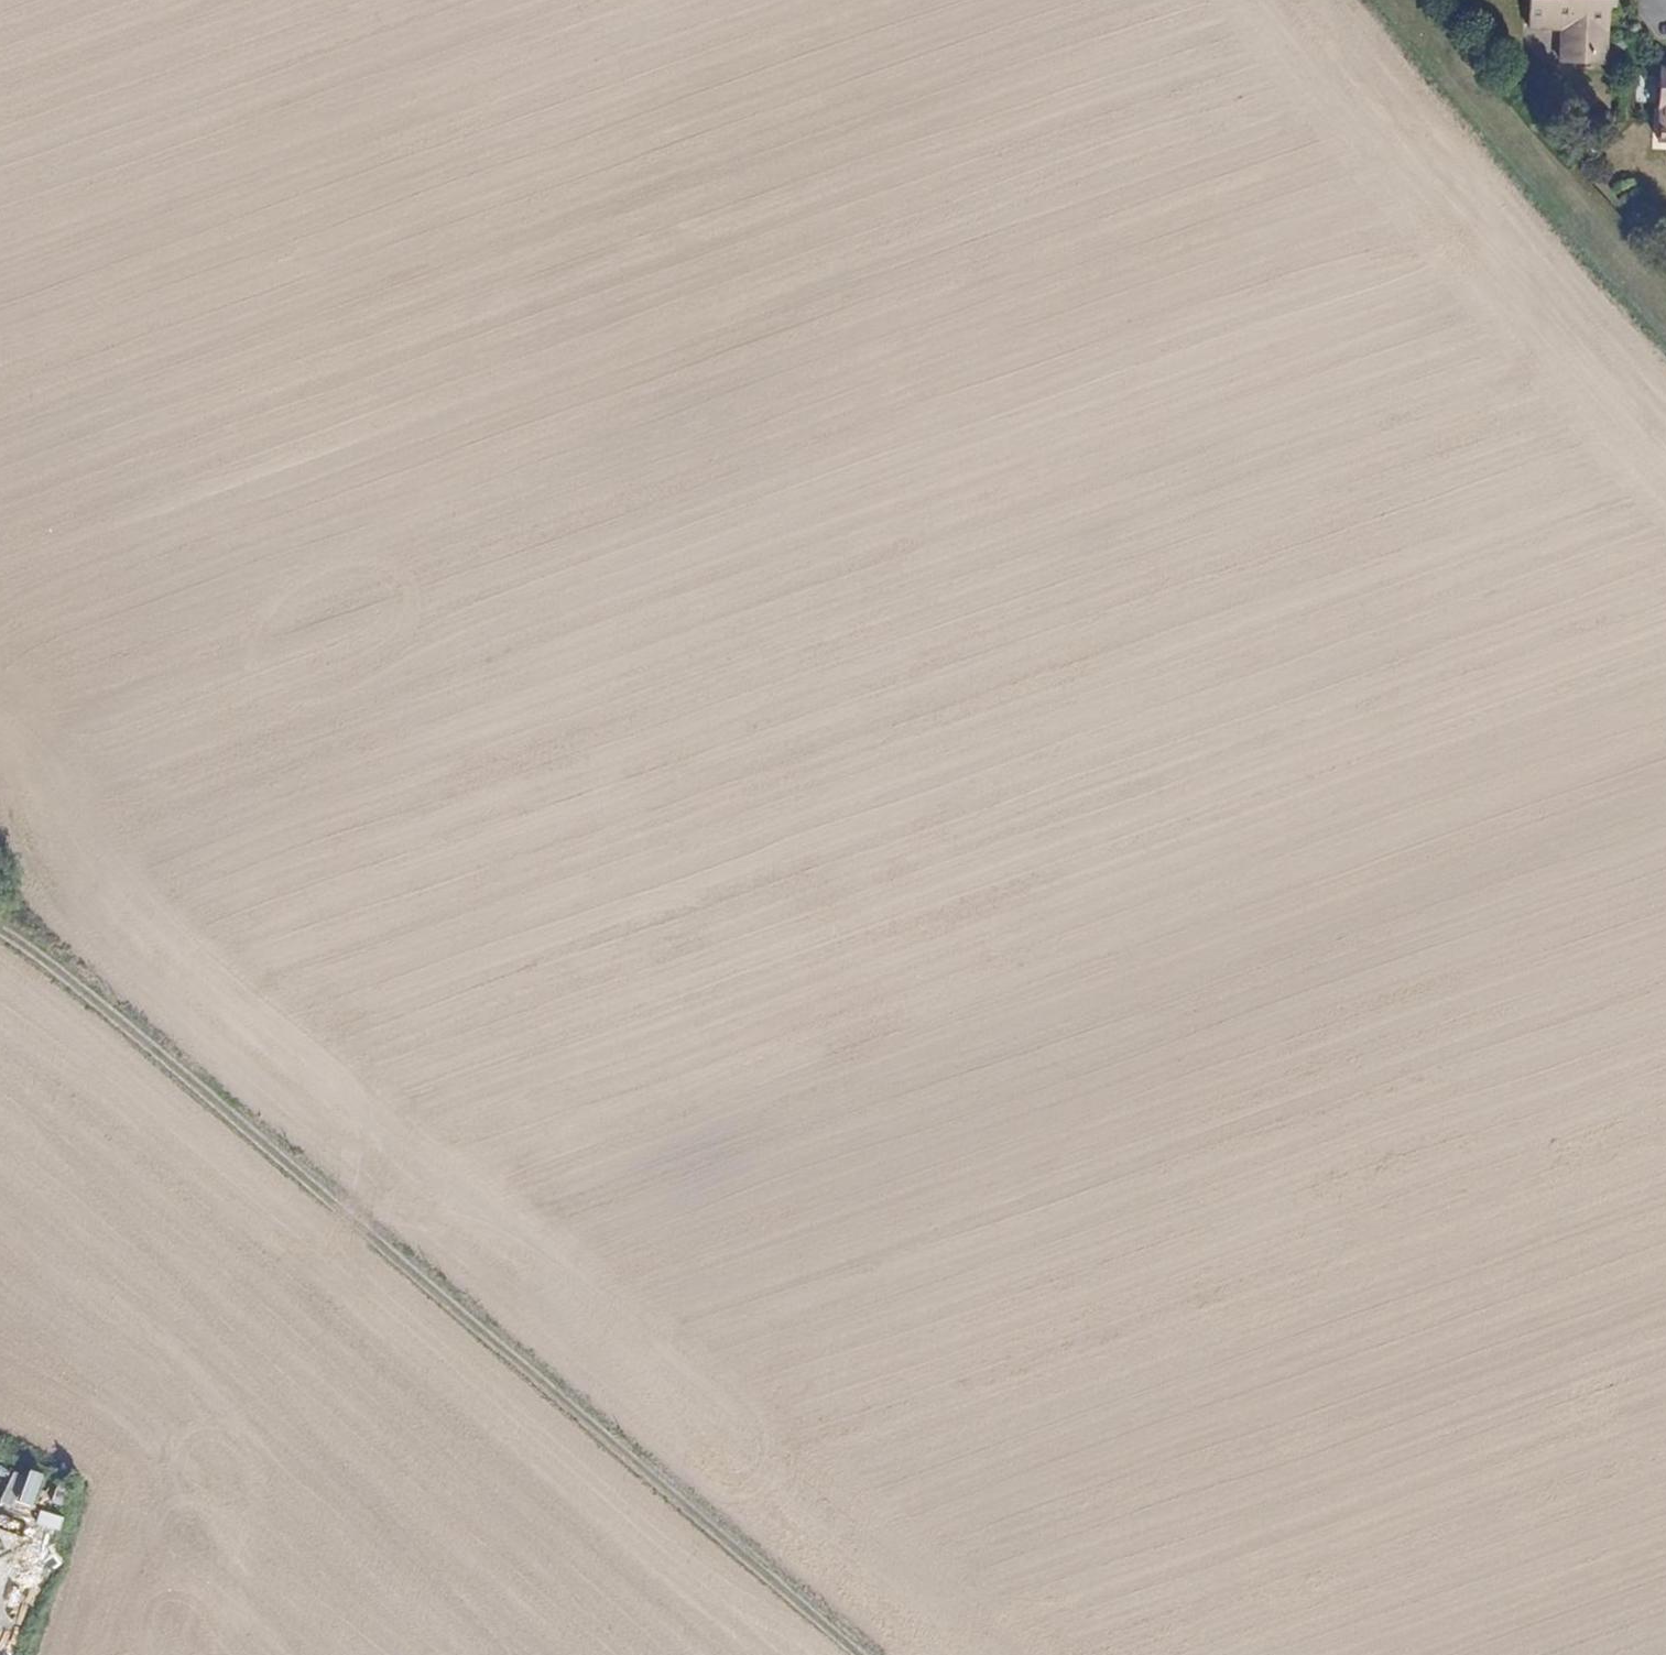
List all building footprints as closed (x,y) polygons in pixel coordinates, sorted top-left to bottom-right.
[(1608,65),(1608,64),(1609,33),(1611,7),(1618,8),(1618,6),(1618,5),(1618,0),(1530,0),(1529,27),(1529,29),(1562,31),(1561,63),(1594,65),(1605,65),(1606,65),(1608,65)] [(37,1501),(46,1469),(33,1465),(16,1523),(60,1536),(68,1510),(37,1501)] [(25,1621),(31,1605),(38,1585),(0,1572),(0,1612),(25,1621)] [(29,1627),(16,1623),(7,1654),(21,1654),(29,1627)]
